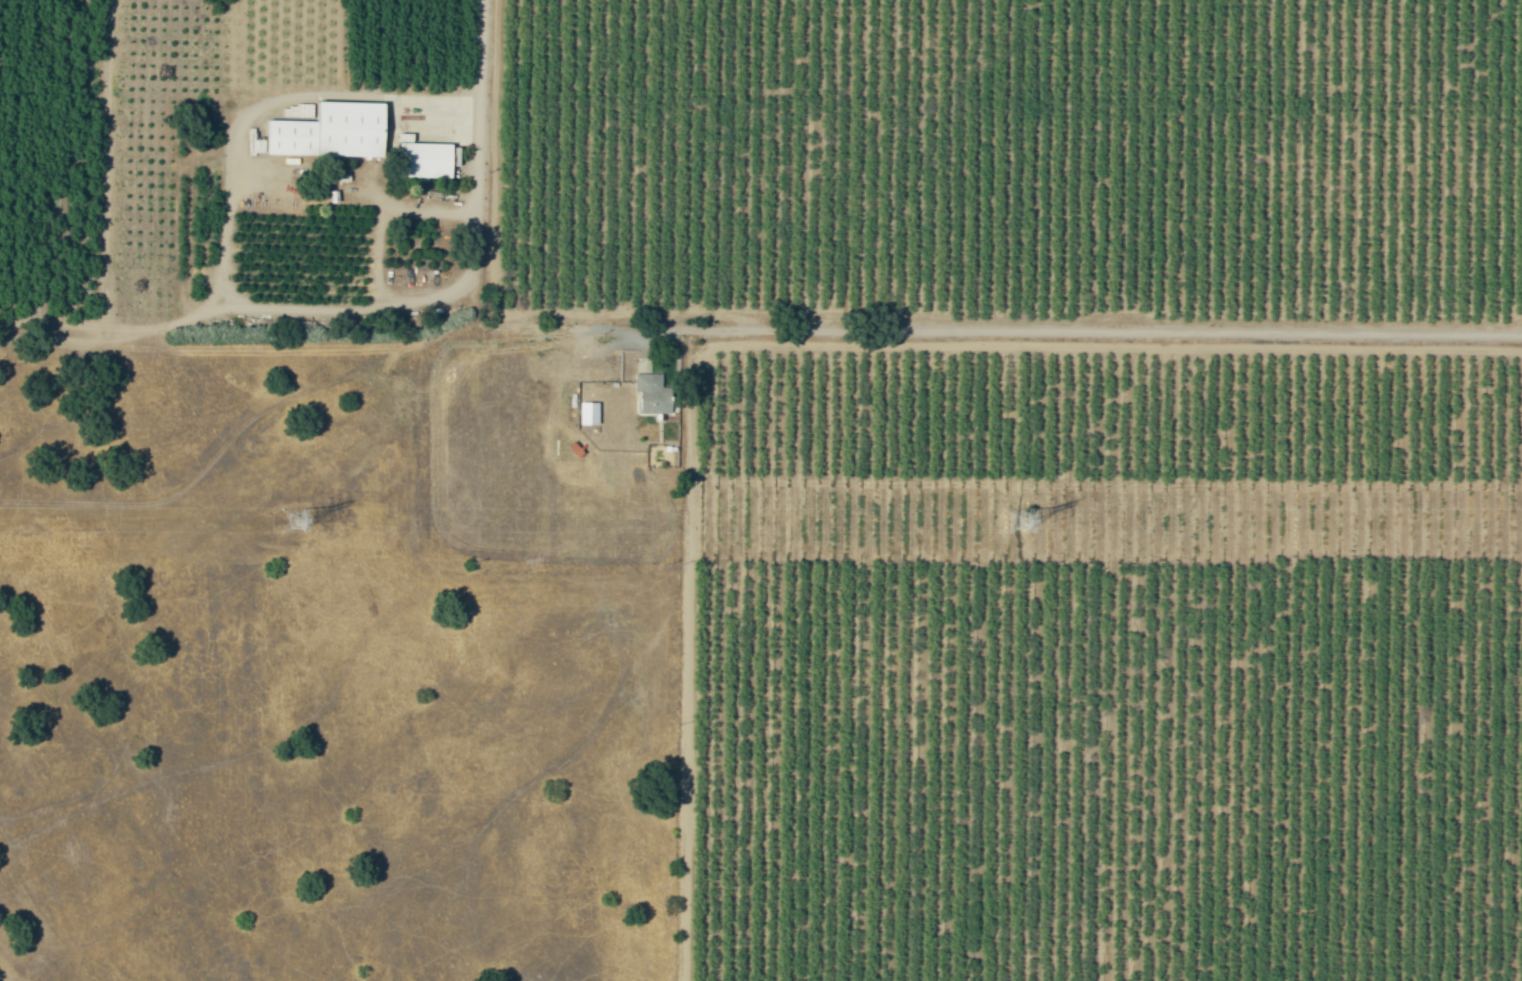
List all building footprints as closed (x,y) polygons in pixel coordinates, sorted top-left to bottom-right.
[(384,156),(385,102),(318,101),(318,120),(268,119),(268,154),(384,156)] [(453,143),(400,142),(400,176),(452,178),(453,143)] [(639,399),(666,398),(666,373),(638,374),(639,399)] [(600,403),(582,402),(581,424),(599,424),(600,403)]
